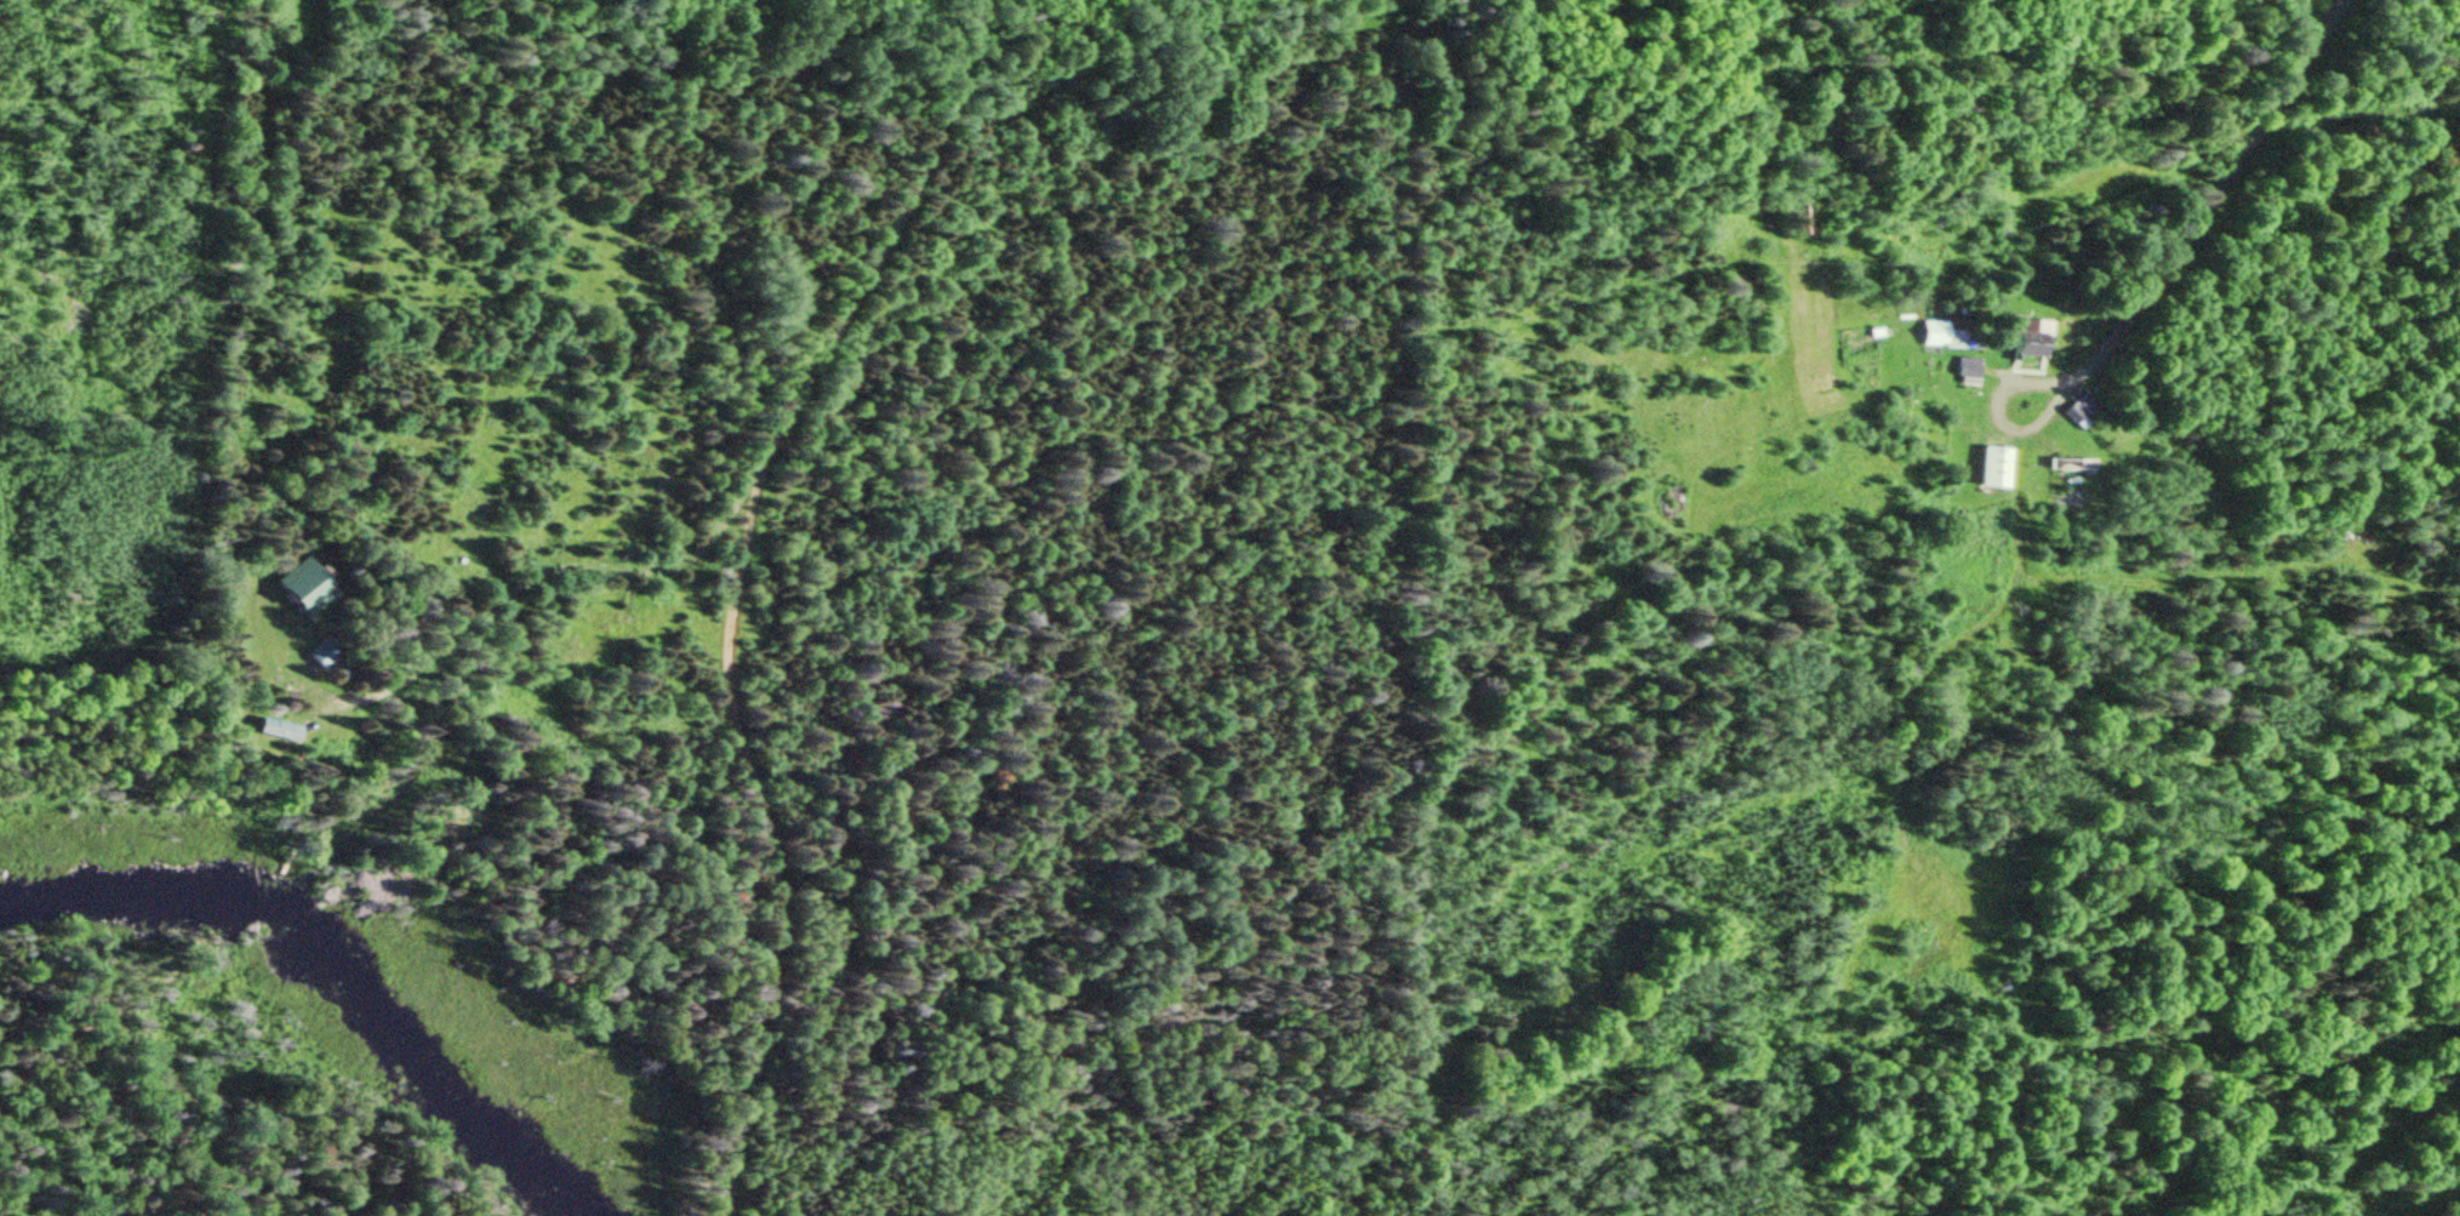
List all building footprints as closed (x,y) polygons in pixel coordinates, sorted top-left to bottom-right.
[(2045,354),(2045,319),(2012,319),(2012,354),(2045,354)] [(1943,320),(1920,320),(1920,346),(1963,346),(1963,329),(1943,329),(1943,320)] [(1977,356),(1954,356),(1954,384),(1977,384),(1977,356)] [(1978,486),(2007,487),(2008,447),(1980,446),(1978,486)] [(301,651),(317,670),(333,656),(318,638),(301,651)] [(293,725),(255,716),(251,732),(289,742),(293,725)]
